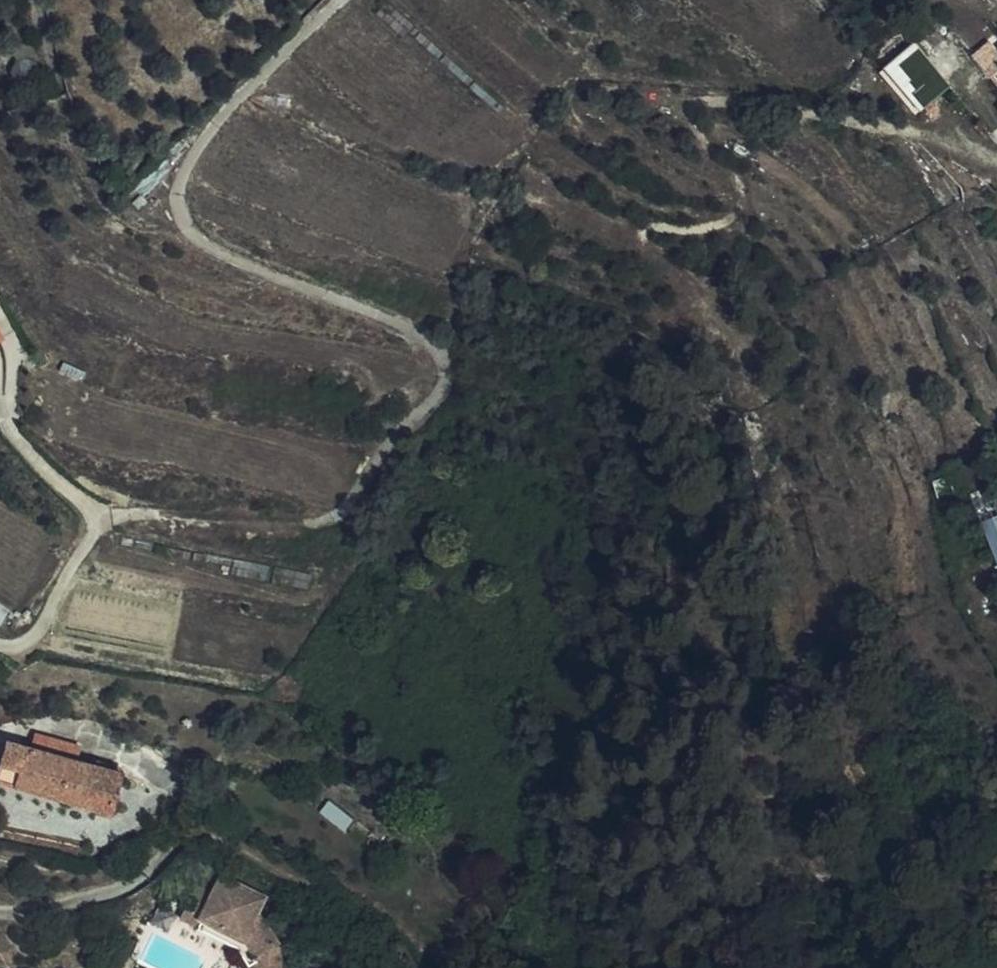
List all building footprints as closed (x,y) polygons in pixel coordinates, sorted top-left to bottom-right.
[(945,72),(911,37),(894,52),(928,88),(945,72)] [(996,37),(973,56),(991,78),(996,74),(996,39),(996,37)] [(18,62),(15,49),(0,53),(4,66),(18,62)] [(29,85),(28,77),(27,76),(23,70),(17,68),(10,69),(5,73),(2,79),(2,85),(6,92),(12,96),(20,96),(26,91),(29,85)] [(996,562),(996,487),(975,493),(995,563),(996,562)] [(0,600),(0,628),(14,609),(0,600)] [(28,735),(24,751),(67,762),(71,746),(28,735)] [(24,751),(0,745),(0,784),(106,810),(115,774),(67,762),(24,751)] [(328,801),(319,813),(344,833),(353,821),(328,801)] [(264,900),(223,880),(214,899),(196,890),(182,920),(240,948),(241,946),(247,946),(257,962),(249,967),(281,967),(281,946),(257,914),(264,900)]
